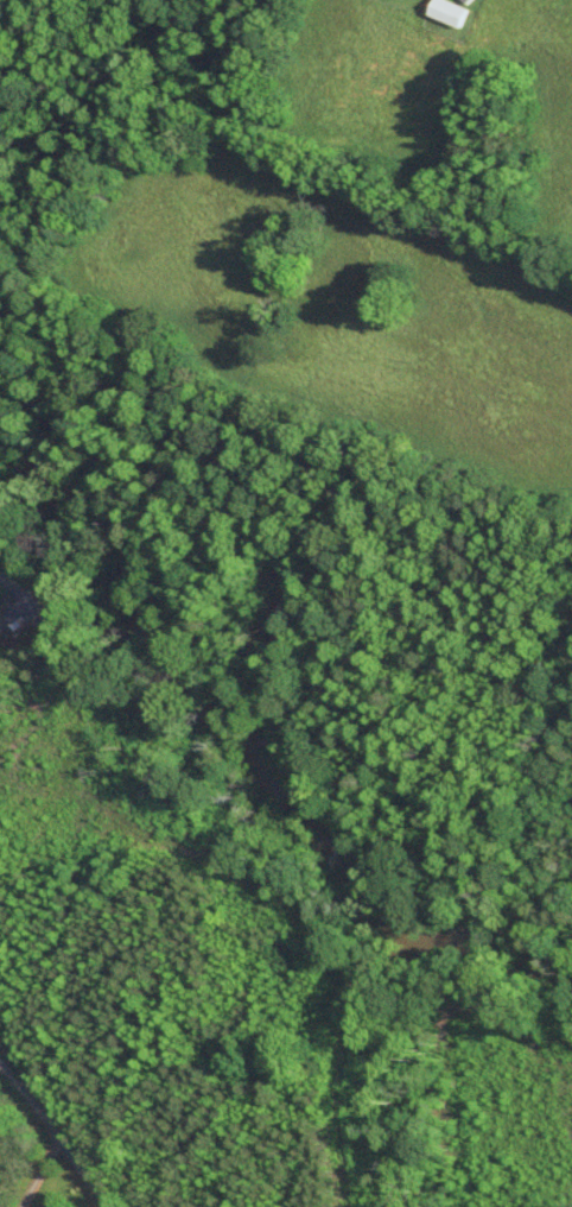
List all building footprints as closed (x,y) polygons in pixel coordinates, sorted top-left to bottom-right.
[(461,28),(468,9),(445,0),(436,0),(429,16),(461,28)]
